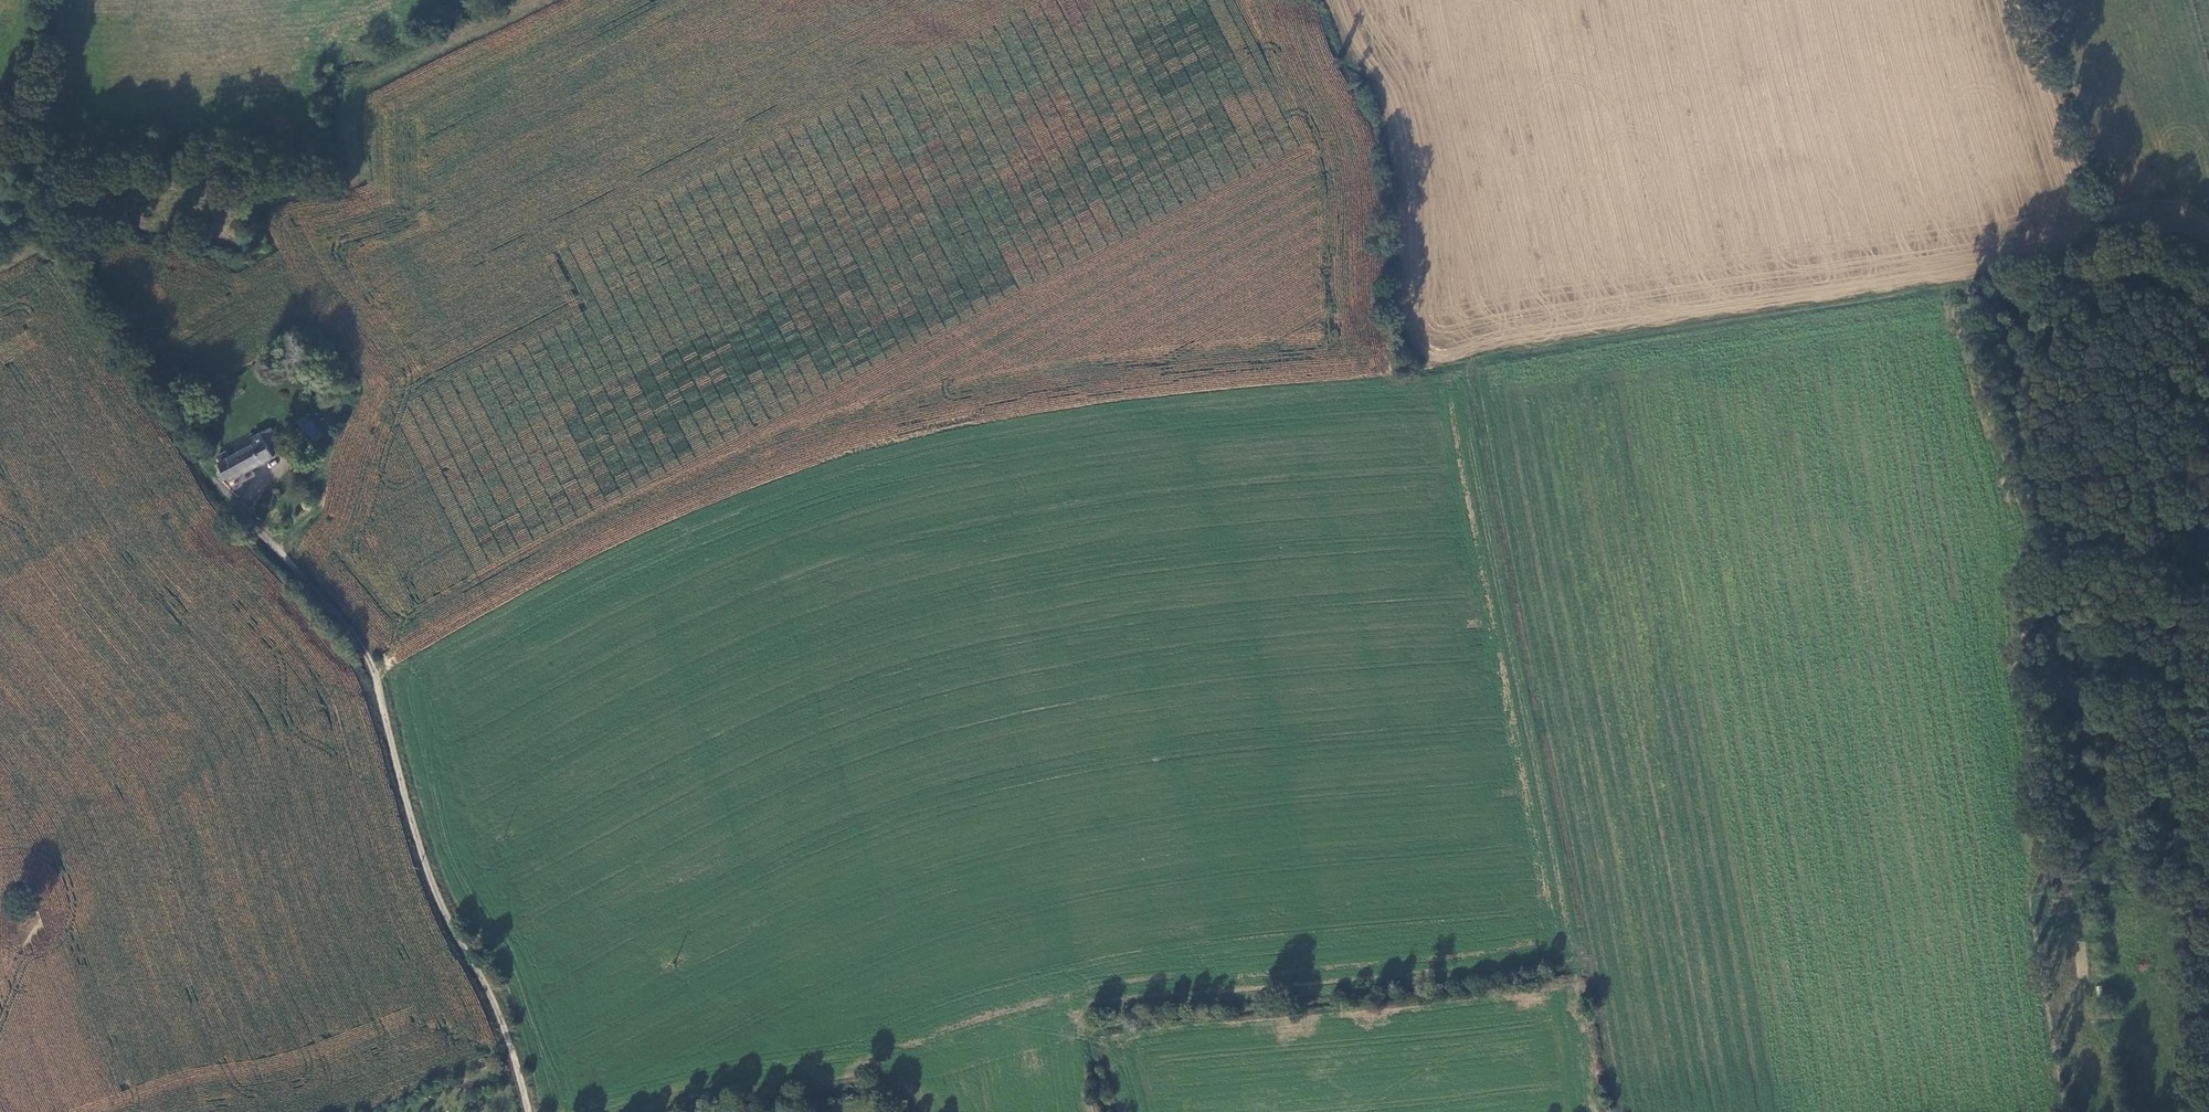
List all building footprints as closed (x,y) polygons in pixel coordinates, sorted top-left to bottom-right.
[(238,418),(241,423),(262,413),(259,407),(238,418)] [(307,417),(294,427),(311,449),(324,439),(307,417)] [(253,440),(256,446),(232,459),(222,464),(226,470),(219,475),(223,483),(230,478),(233,483),(286,454),(274,429),(253,440)] [(215,431),(202,439),(207,443),(218,436),(215,431)] [(230,454),(217,461),(217,462),(221,465),(222,464),(232,459),(230,454)] [(758,1105),(759,1111),(787,1111),(785,1101),(758,1105)]
